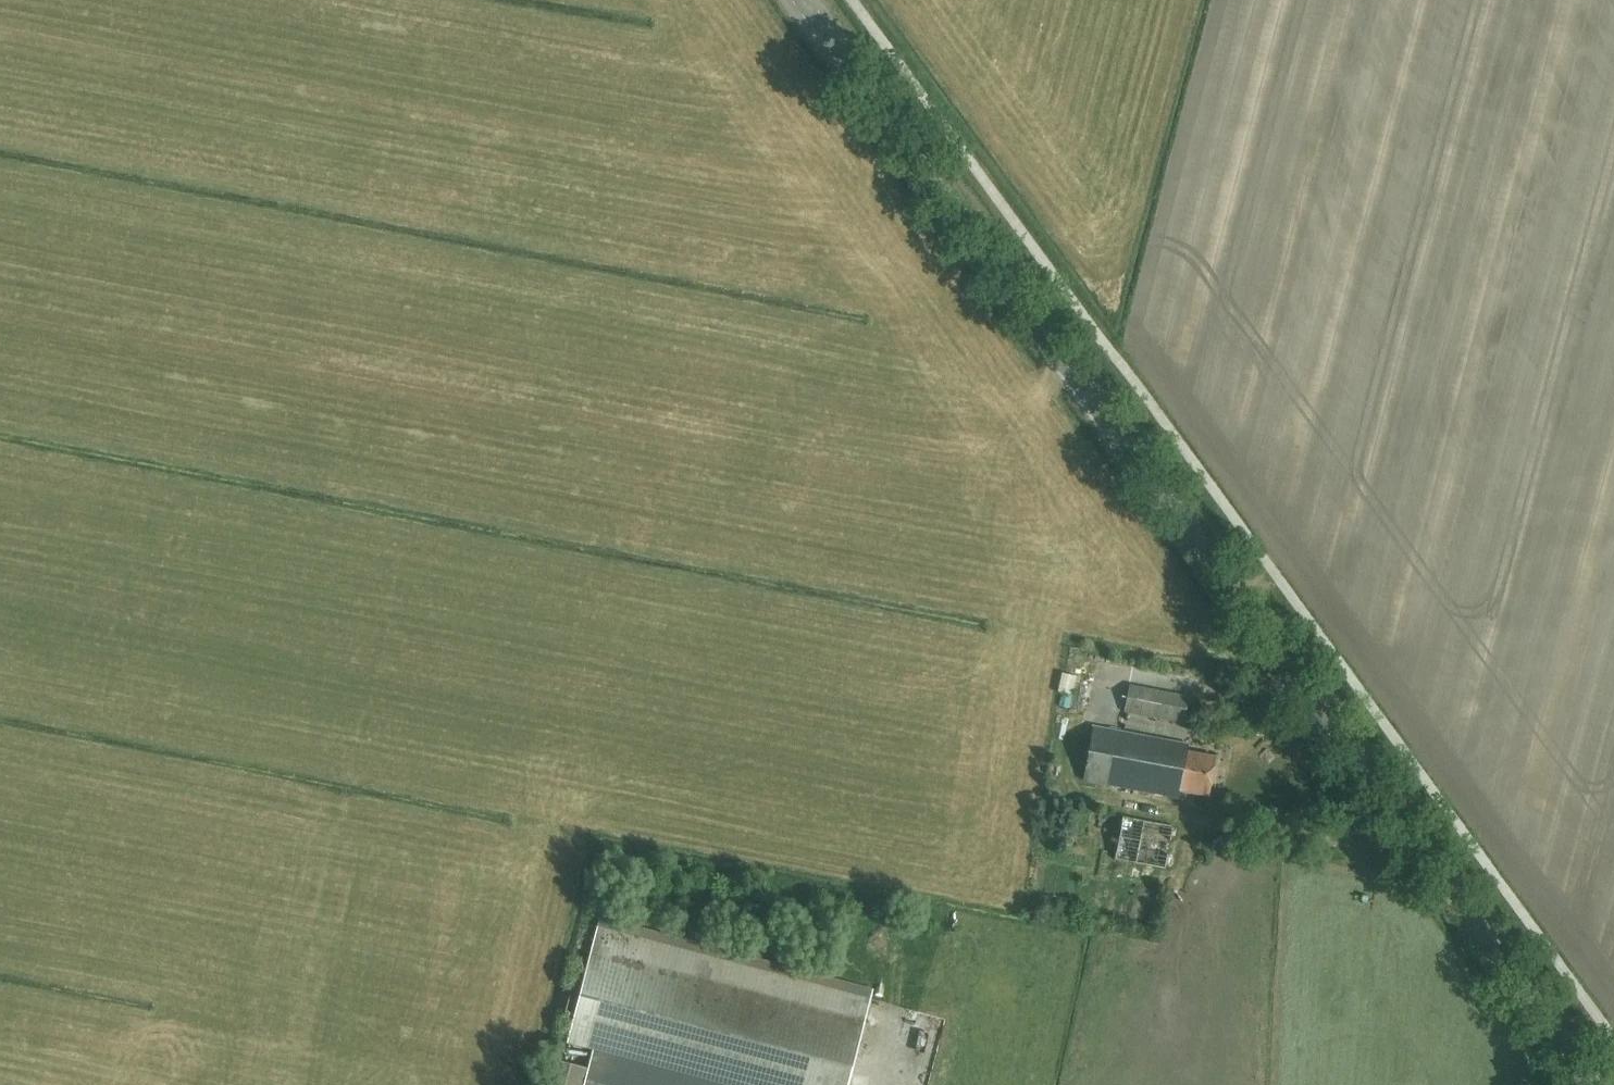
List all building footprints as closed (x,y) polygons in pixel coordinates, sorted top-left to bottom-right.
[(1075,693),(1080,674),(1066,670),(1061,689),(1075,693)] [(1184,723),(1191,696),(1130,685),(1124,712),(1184,723)] [(1207,795),(1214,755),(1188,751),(1189,744),(1094,727),(1084,780),(1178,797),(1179,790),(1207,795)] [(1166,871),(1174,830),(1120,818),(1115,860),(1166,871)] [(568,1041),(594,1048),(584,1084),(849,1084),(875,985),(602,913),(568,1041)] [(548,1084),(582,1084),(586,1069),(555,1061),(548,1084)]
